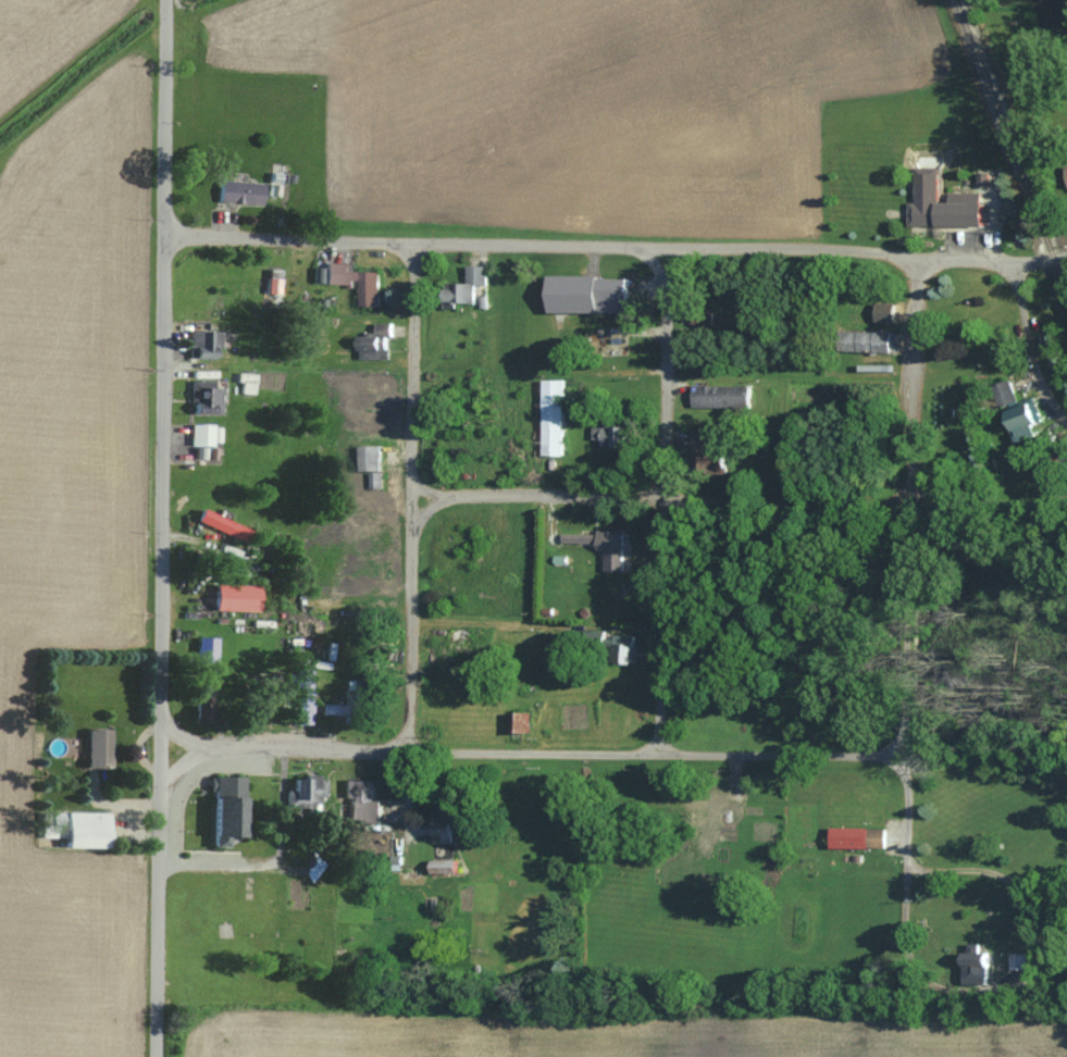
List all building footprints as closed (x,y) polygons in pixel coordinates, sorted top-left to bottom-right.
[(266,206),(268,182),(223,179),(222,203),(266,206)] [(990,226),(990,203),(913,203),(913,226),(990,226)] [(450,302),(478,302),(479,286),(490,286),(490,264),(470,264),(469,283),(450,283),(450,302)] [(382,271),(362,271),(362,307),(382,307),(382,271)] [(632,301),(632,278),(601,278),(601,301),(632,301)] [(717,311),(695,311),(695,326),(717,326),(717,311)] [(361,359),(392,359),(392,322),(375,322),(375,332),(361,332),(361,359)] [(224,330),(193,330),(193,358),(224,358),(224,330)] [(899,351),(899,331),(845,331),(845,351),(899,351)] [(634,341),(607,341),(607,363),(634,363),(634,341)] [(195,379),(195,415),(226,415),(226,379),(195,379)] [(548,456),(569,456),(569,379),(549,379),(548,456)] [(1023,402),(1016,379),(996,385),(1003,408),(1023,402)] [(394,380),(365,380),(365,401),(394,401),(394,380)] [(756,384),(696,384),(696,407),(756,407),(756,384)] [(1027,441),(1041,434),(1038,428),(1051,422),(1042,400),(1014,413),(1027,441)] [(194,425),(194,447),(217,447),(217,425),(194,425)] [(634,447),(634,426),(605,426),(605,447),(634,447)] [(713,445),(713,476),(736,476),(736,445),(713,445)] [(366,447),(366,472),(371,472),(371,489),(386,489),(386,447),(366,447)] [(200,522),(250,544),(255,532),(206,510),(200,522)] [(596,543),(597,572),(626,571),(625,531),(569,533),(570,544),(596,543)] [(264,586),(220,586),(220,611),(264,612),(264,586)] [(618,635),(618,665),(640,665),(640,635),(618,635)] [(221,638),(201,638),(201,665),(221,665),(221,638)] [(336,723),(356,723),(356,705),(325,705),(325,715),(336,715),(336,723)] [(92,769),(116,769),(116,730),(92,730),(92,769)] [(250,839),(250,778),(216,778),(216,848),(234,848),(234,839),(250,839)] [(325,808),(325,780),(291,780),(291,808),(325,808)] [(381,781),(353,781),(353,806),(381,806),(381,781)] [(115,813),(46,813),(46,838),(73,838),(73,849),(115,849),(115,813)] [(889,849),(889,829),(836,829),(836,849),(889,849)] [(971,955),(976,970),(995,964),(989,948),(971,955)]
